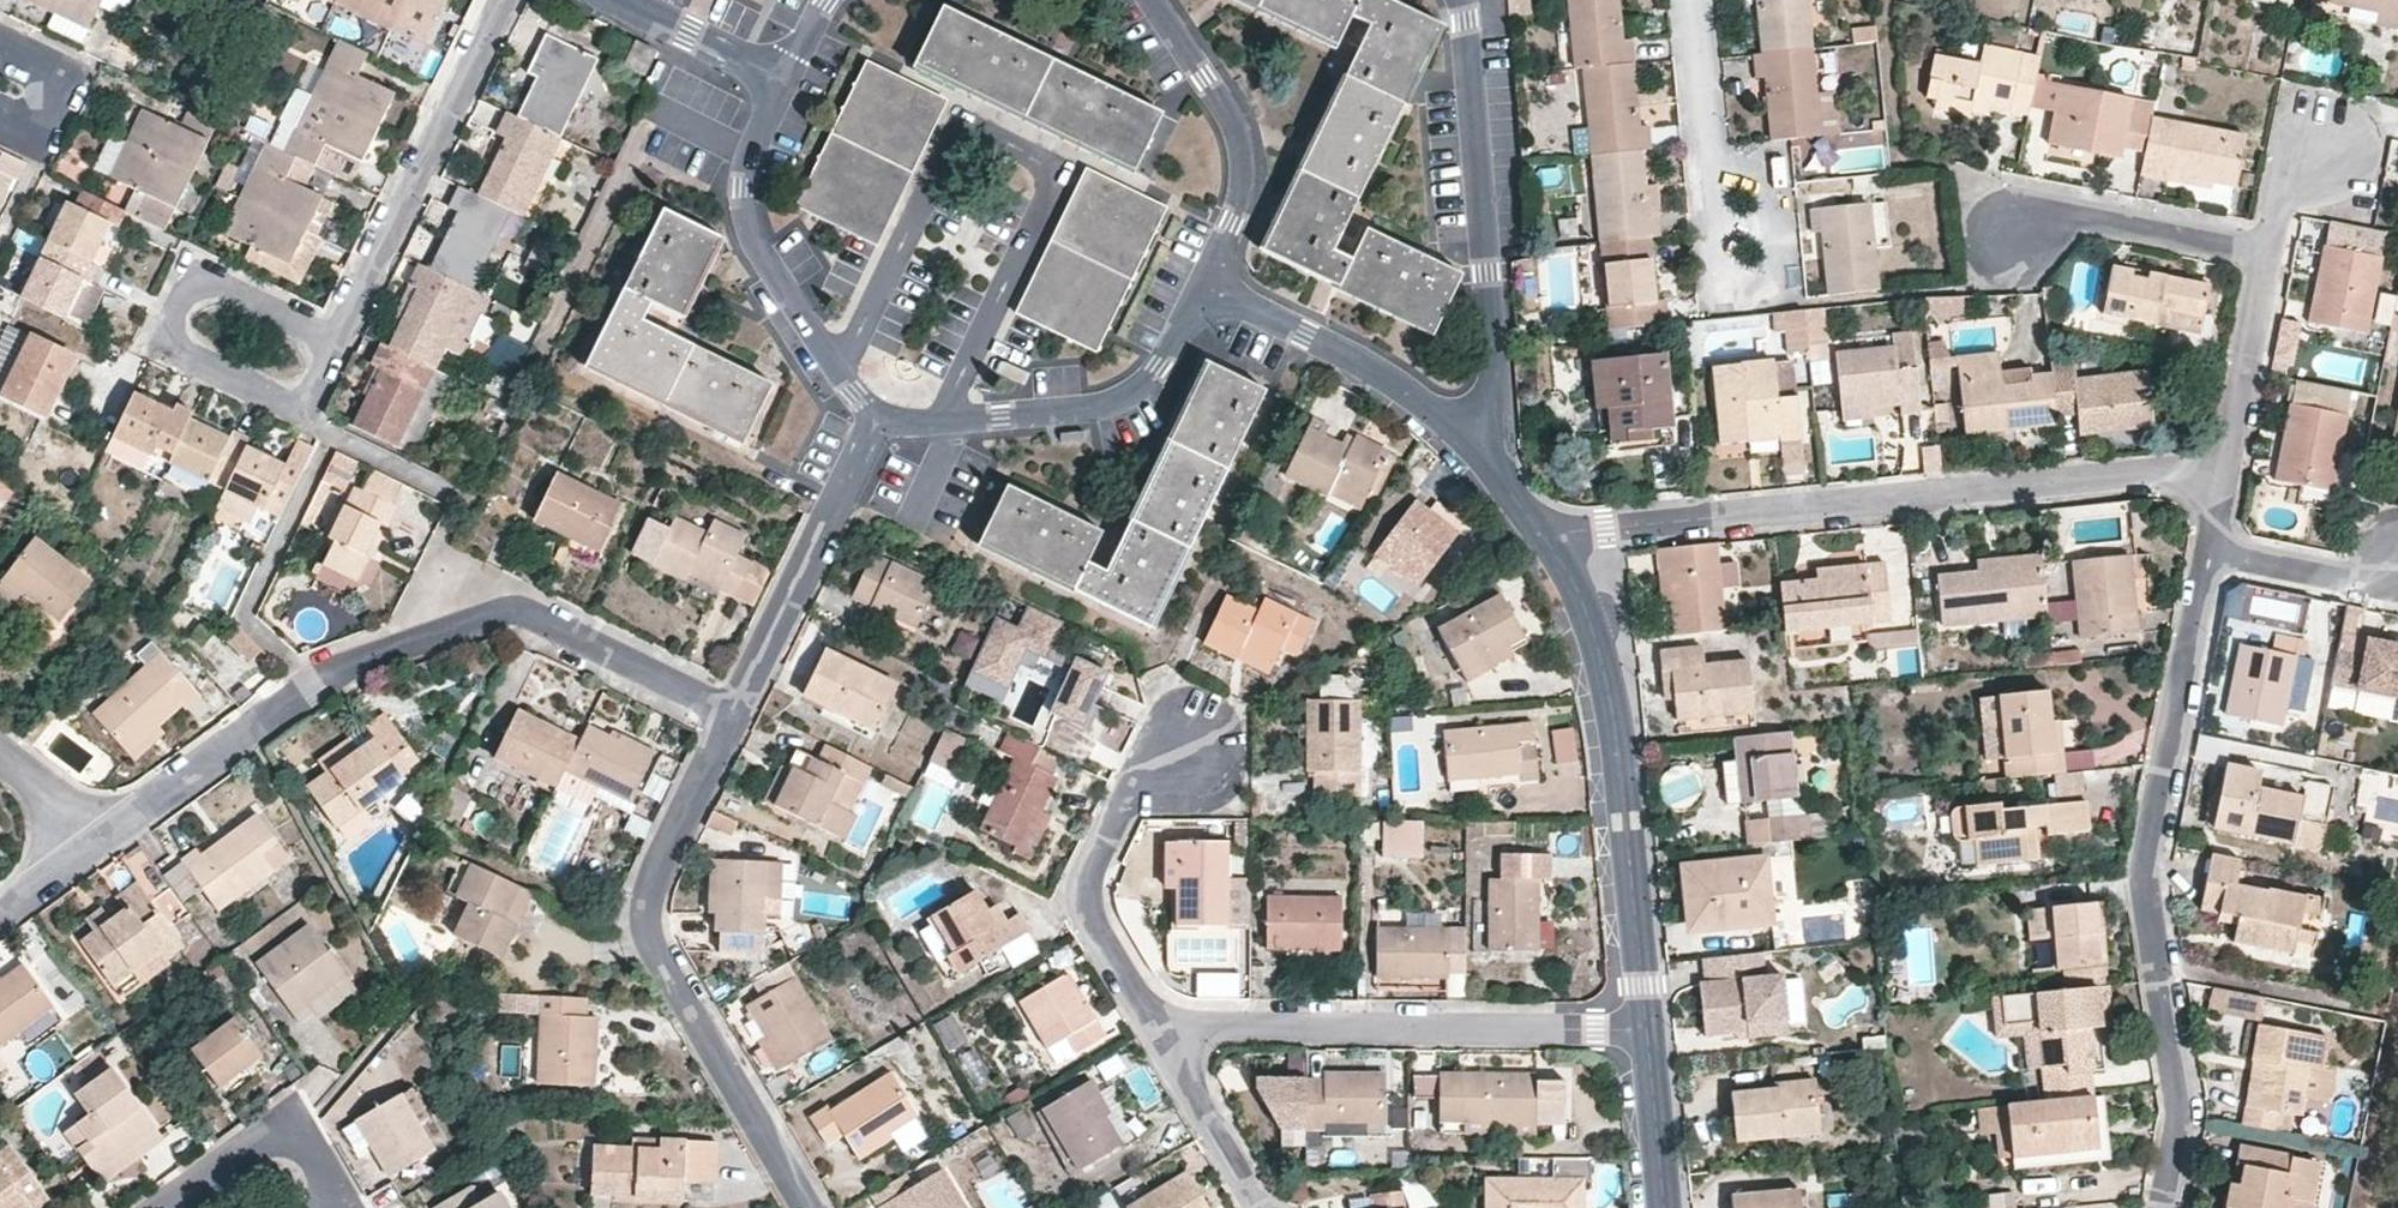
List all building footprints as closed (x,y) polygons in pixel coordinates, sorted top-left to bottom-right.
[(55,11),(60,0),(31,0),(55,11)] [(89,27),(104,0),(60,0),(55,11),(89,27)] [(336,2),(358,14),(391,29),(405,0),(337,0),(336,2)] [(391,29),(426,45),(448,0),(405,0),(391,29)] [(1359,0),(1239,0),(1259,9),(1263,1),(1278,8),(1274,17),(1296,28),(1301,18),(1316,26),(1313,35),(1337,46),(1351,16),(1359,0)] [(1356,203),(1415,82),(1407,78),(1414,65),(1421,68),(1434,41),(1426,38),(1433,22),(1388,0),(1383,0),(1370,26),(1351,66),(1327,117),(1335,119),(1328,136),(1319,132),(1308,156),(1316,159),(1309,175),(1300,171),(1289,195),(1297,198),(1290,214),(1281,210),(1270,235),(1279,238),(1272,254),(1321,277),(1333,251),(1356,203)] [(1351,16),(1370,26),(1383,0),(1359,0),(1351,16)] [(1575,68),(1584,67),(1633,64),(1635,63),(1632,40),(1621,40),(1617,0),(1569,0),(1575,68)] [(1763,53),(1811,47),(1806,0),(1758,0),(1763,53)] [(2329,2),(2352,7),(2353,4),(2380,9),(2378,23),(2397,27),(2397,25),(2397,0),(2330,0),(2329,2)] [(1274,17),(1278,8),(1263,1),(1259,9),(1274,17)] [(336,2),(328,17),(351,28),(358,14),(336,2)] [(1134,170),(1161,115),(944,8),(917,64),(1134,170)] [(55,11),(48,26),(82,42),(89,27),(55,11)] [(1301,18),(1296,28),(1313,35),(1316,26),(1301,18)] [(1442,26),(1433,22),(1426,38),(1434,41),(1442,26)] [(391,29),(386,40),(381,51),(417,67),(420,57),(426,45),(391,29)] [(518,117),(561,138),(599,60),(547,35),(537,56),(546,61),(518,117)] [(606,51),(621,58),(628,44),(615,38),(613,38),(606,51)] [(341,40),(314,96),(380,128),(396,94),(359,75),(369,54),(341,40)] [(627,66),(646,75),(656,53),(637,43),(627,66)] [(2006,110),(2030,115),(2031,108),(2041,57),(1984,45),(1980,63),(1935,55),(1926,98),(1936,100),(1935,109),(1971,116),(1972,112),(1973,103),(1990,107),(2006,110)] [(1756,79),(1766,79),(1772,141),(1790,139),(1820,136),(1816,94),(1811,47),(1763,53),(1753,54),(1756,79)] [(868,242),(939,97),(868,63),(797,207),(868,242)] [(1584,67),(1592,154),(1642,150),(1653,148),(1650,125),(1639,126),(1633,64),(1584,67)] [(1407,78),(1415,82),(1421,68),(1414,65),(1407,78)] [(2061,86),(2037,81),(2031,108),(2056,113),(2050,142),(2058,143),(2120,156),(2121,148),(2144,152),(2151,119),(2154,105),(2131,100),(2061,86)] [(1820,136),(1839,134),(1835,93),(1816,94),(1820,136)] [(316,165),(326,145),(361,161),(362,161),(380,128),(314,96),(287,151),(298,156),(316,165)] [(868,242),(877,246),(948,102),(939,97),(868,242)] [(1973,103),(1972,112),(1989,115),(1990,107),(1973,103)] [(145,109),(128,143),(193,175),(214,131),(220,118),(191,105),(181,126),(145,109)] [(512,212),(523,217),(561,138),(518,117),(508,112),(499,134),(507,138),(480,196),(512,212)] [(248,115),(242,131),(263,138),(269,122),(248,115)] [(1335,119),(1327,117),(1319,132),(1328,136),(1335,119)] [(220,118),(214,131),(236,142),(242,130),(220,118)] [(2167,181),(2168,173),(2201,179),(2235,186),(2245,139),(2151,119),(2144,152),(2140,175),(2167,181)] [(137,216),(166,230),(193,175),(128,143),(112,176),(147,194),(137,216)] [(271,143),(242,199),(307,230),(324,196),(304,185),(287,178),(298,156),(287,151),(271,143)] [(350,182),(361,161),(326,145),(316,165),(350,182)] [(1645,185),(1642,150),(1592,154),(1601,243),(1650,238),(1660,237),(1658,213),(1648,213),(1645,185)] [(316,165),(298,156),(287,178),(304,185),(316,165)] [(1300,171),(1309,175),(1316,159),(1308,156),(1300,171)] [(1092,173),(1086,169),(1014,314),(1021,317),(1092,173)] [(0,170),(0,207),(1,205),(3,204),(16,177),(0,170)] [(1166,209),(1092,173),(1021,317),(1093,351),(1166,209)] [(1658,213),(1661,212),(1658,185),(1645,185),(1648,213),(1658,213)] [(449,208),(458,212),(430,269),(474,290),(512,212),(480,196),(459,186),(449,208)] [(126,211),(87,191),(79,207),(69,202),(49,242),(92,262),(112,222),(119,226),(126,211)] [(1281,210),(1290,214),(1297,198),(1289,195),(1281,210)] [(225,232),(253,246),(307,272),(322,238),(307,230),(242,199),(225,232)] [(1876,289),(1867,204),(1810,211),(1813,232),(1823,231),(1830,295),(1876,289)] [(712,233),(665,211),(624,289),(652,303),(682,318),(694,293),(685,290),(693,275),(701,277),(713,254),(705,250),(712,233)] [(2366,334),(2386,234),(2374,231),(2332,223),(2320,278),(2323,279),(2318,303),(2313,303),(2309,322),(2337,327),(2366,334)] [(1438,323),(1461,276),(1366,231),(1352,260),(1340,286),(1379,305),(1382,297),(1398,304),(1394,313),(1418,324),(1422,315),(1438,323)] [(705,250),(713,254),(721,237),(712,233),(705,250)] [(1263,250),(1272,254),(1279,238),(1270,235),(1263,250)] [(1656,300),(1650,238),(1601,243),(1609,329),(1669,323),(1667,299),(1656,300)] [(92,262),(49,242),(22,298),(65,319),(68,314),(88,323),(104,289),(91,282),(98,266),(92,262)] [(253,246),(247,258),(301,284),(307,272),(253,246)] [(1321,277),(1340,286),(1352,260),(1333,251),(1321,277)] [(436,369),(446,347),(474,290),(430,269),(420,265),(411,286),(419,291),(391,348),(436,369)] [(2198,334),(2209,286),(2149,275),(2148,279),(2140,278),(2133,277),(2134,271),(2112,267),(2103,315),(2198,334)] [(701,277),(693,275),(685,290),(694,293),(701,277)] [(391,348),(419,291),(411,286),(382,343),(391,348)] [(624,289),(616,308),(642,321),(652,303),(624,289)] [(489,298),(474,290),(446,347),(463,354),(489,298)] [(2377,291),(2372,320),(2387,323),(2393,294),(2377,291)] [(1394,313),(1398,304),(1382,297),(1379,305),(1394,313)] [(1926,316),(1940,315),(1938,298),(1924,299),(1926,316)] [(735,427),(748,433),(771,386),(642,321),(616,308),(591,356),(608,364),(604,373),(627,385),(631,376),(647,384),(643,393),(691,417),(695,407),(709,414),(704,423),(731,435),(735,427)] [(1771,313),(1773,333),(1785,332),(1787,355),(1809,354),(1805,320),(1804,311),(1771,313)] [(1434,332),(1438,323),(1422,315),(1418,324),(1434,332)] [(2297,319),(2283,316),(2280,331),(2294,334),(2297,319)] [(1810,361),(1830,359),(1826,317),(1805,320),(1809,354),(1810,361)] [(10,326),(0,348),(0,393),(4,395),(32,337),(10,326)] [(2294,334),(2280,331),(2276,351),(2290,354),(2294,334)] [(1836,355),(1842,411),(1897,405),(1898,414),(1921,413),(1913,335),(1893,337),(1894,348),(1836,355)] [(57,393),(73,356),(32,337),(4,395),(47,415),(57,393)] [(372,365),(381,369),(354,426),(397,447),(436,369),(391,348),(382,343),(372,365)] [(483,343),(473,362),(490,370),(499,351),(483,343)] [(2285,378),(2290,354),(2276,351),(2274,361),(2272,375),(2285,378)] [(1961,392),(1965,424),(2015,420),(2016,430),(2057,426),(2056,418),(2054,397),(2051,375),(2030,376),(2031,385),(2002,387),(1998,354),(1958,358),(1961,392)] [(591,356),(587,365),(604,373),(608,364),(591,356)] [(1671,446),(1663,356),(1605,362),(1612,431),(1614,444),(1635,443),(1642,442),(1642,449),(1671,446)] [(2153,427),(2148,373),(2076,380),(2074,358),(2050,360),(2051,375),(2054,397),(2076,396),(2078,416),(2081,435),(2091,434),(2153,427)] [(1605,362),(1593,363),(1601,433),(1612,431),(1605,362)] [(1777,400),(1773,362),(1714,368),(1722,444),(1748,442),(1748,439),(1754,438),(1780,436),(1781,441),(1803,439),(1799,398),(1777,400)] [(1201,379),(1210,383),(1217,368),(1209,364),(1201,379)] [(1179,446),(1171,463),(1162,459),(1151,483),(1159,487),(1152,503),(1143,498),(1107,573),(1094,599),(1141,623),(1149,607),(1157,612),(1170,587),(1161,583),(1168,569),(1176,573),(1231,460),(1265,391),(1217,368),(1210,383),(1201,379),(1190,404),(1198,407),(1191,424),(1182,420),(1171,442),(1179,446)] [(397,447),(411,454),(450,377),(436,369),(397,447)] [(643,393),(647,384),(631,376),(627,385),(643,393)] [(178,406),(174,412),(134,393),(114,435),(154,454),(157,448),(173,455),(190,421),(194,413),(178,406)] [(2054,397),(2056,418),(2078,416),(2076,396),(2054,397)] [(1182,420),(1191,424),(1198,407),(1190,404),(1182,420)] [(2331,491),(2347,415),(2292,404),(2286,435),(2289,436),(2284,462),(2279,462),(2275,480),(2331,491)] [(1842,411),(1843,420),(1883,416),(1898,414),(1897,405),(1842,411)] [(695,407),(691,417),(704,423),(709,414),(695,407)] [(1327,495),(1332,484),(1366,499),(1372,489),(1377,491),(1384,479),(1386,480),(1396,459),(1389,456),(1390,453),(1356,437),(1350,449),(1341,444),(1325,437),(1328,427),(1311,419),(1282,478),(1325,497),(1327,495)] [(2016,430),(2015,420),(1965,424),(1966,434),(2006,431),(2016,430)] [(233,432),(230,440),(190,421),(173,455),(170,463),(210,482),(214,475),(229,483),(247,448),(251,440),(233,432)] [(743,442),(748,433),(735,427),(731,435),(743,442)] [(1356,437),(1347,433),(1341,444),(1350,449),(1356,437)] [(114,435),(105,452),(162,478),(170,463),(173,455),(157,448),(154,454),(114,435)] [(298,442),(285,466),(247,448),(229,483),(227,490),(280,516),(308,460),(312,449),(298,442)] [(1179,446),(1171,442),(1162,459),(1171,463),(1179,446)] [(1922,448),(1925,474),(1942,472),(1939,447),(1922,448)] [(329,452),(322,484),(349,490),(356,458),(329,452)] [(170,463),(162,478),(201,497),(204,491),(222,498),(227,490),(229,483),(214,475),(210,482),(170,463)] [(373,471),(363,491),(393,506),(403,485),(373,471)] [(567,532),(603,549),(624,507),(556,474),(534,520),(565,535),(567,532)] [(1159,487),(1151,483),(1143,498),(1152,503),(1159,487)] [(1332,484),(1327,495),(1361,510),(1366,499),(1332,484)] [(1101,533),(1007,487),(985,535),(1001,542),(996,551),(1018,563),(1022,554),(1038,561),(1033,570),(1073,590),(1086,563),(1101,533)] [(362,491),(355,488),(346,508),(352,510),(362,491)] [(276,524),(280,516),(227,490),(222,498),(218,506),(257,524),(261,517),(276,524)] [(363,491),(362,491),(352,510),(346,508),(330,539),(334,542),(323,565),(360,582),(372,557),(367,554),(382,525),(387,526),(396,508),(393,506),(363,491)] [(1465,524),(1436,503),(1429,513),(1414,502),(1375,553),(1418,586),(1465,524)] [(736,596),(751,565),(736,557),(746,536),(712,521),(707,533),(675,518),(651,565),(683,581),(687,574),(690,568),(723,583),(720,589),(736,596)] [(565,535),(562,544),(597,561),(603,549),(567,532),(565,535)] [(772,551),(776,542),(763,535),(759,545),(772,551)] [(985,535),(980,544),(996,551),(1001,542),(985,535)] [(92,581),(75,568),(40,541),(36,539),(5,579),(61,621),(92,581)] [(1658,574),(1669,573),(1672,602),(1675,635),(1723,631),(1720,587),(1717,563),(1715,543),(1656,550),(1658,574)] [(1022,554),(1018,563),(1033,570),(1038,561),(1022,554)] [(918,627),(937,585),(872,556),(852,598),(918,627)] [(2133,589),(2129,556),(2074,562),(2081,640),(2140,634),(2138,614),(2133,614),(2129,590),(2133,589)] [(2016,560),(2017,571),(1981,575),(1939,579),(1943,627),(2048,615),(2042,557),(2016,560)] [(1979,563),(1981,575),(2017,571),(2016,560),(1996,561),(1979,563)] [(1720,587),(1738,586),(1736,561),(1717,563),(1720,587)] [(1073,590),(1094,599),(1107,573),(1086,563),(1073,590)] [(1892,622),(1886,563),(1842,568),(1843,579),(1818,581),(1780,586),(1785,625),(1785,632),(1866,624),(1892,622)] [(736,596),(753,604),(769,573),(751,565),(736,596)] [(690,568),(687,574),(720,589),(723,583),(690,568)] [(1843,579),(1842,568),(1834,568),(1817,570),(1818,581),(1843,579)] [(1161,583),(1170,587),(1176,573),(1168,569),(1161,583)] [(1672,602),(1669,573),(1658,574),(1661,603),(1672,602)] [(690,582),(686,599),(710,606),(714,589),(690,582)] [(1524,636),(1502,596),(1438,631),(1461,672),(1508,646),(1524,636)] [(1296,656),(1312,623),(1264,600),(1257,613),(1225,597),(1203,643),(1237,659),(1243,647),(1275,662),(1281,648),(1296,656)] [(2050,621),(2073,618),(2071,599),(2048,602),(2050,621)] [(1045,661),(1063,623),(1028,606),(1017,628),(996,618),(969,674),(1007,692),(1026,652),(1045,661)] [(1141,623),(1150,627),(1157,612),(1149,607),(1141,623)] [(1918,644),(1916,629),(1906,631),(1869,634),(1871,649),(1918,644)] [(953,651),(970,659),(978,641),(961,634),(953,651)] [(2239,666),(2241,666),(2235,696),(2232,696),(2229,714),(2281,725),(2285,708),(2294,656),(2297,657),(2301,639),(2275,635),(2271,652),(2243,646),(2239,666)] [(2392,651),(2393,645),(2368,639),(2364,658),(2338,652),(2331,684),(2397,698),(2397,652),(2392,651)] [(138,654),(148,665),(95,713),(129,752),(158,726),(183,703),(186,707),(200,693),(153,641),(138,654)] [(1461,672),(1468,682),(1514,657),(1508,646),(1461,672)] [(1243,647),(1237,659),(1268,674),(1275,662),(1243,647)] [(1754,712),(1749,662),(1705,666),(1703,649),(1660,653),(1661,671),(1672,670),(1675,701),(1677,720),(1754,712)] [(896,685),(824,651),(803,696),(826,707),(875,730),(896,685)] [(2053,666),(2052,654),(2025,656),(2026,668),(2053,666)] [(2297,657),(2294,656),(2285,708),(2302,712),(2313,660),(2297,657)] [(1055,720),(1082,732),(1106,675),(1079,664),(1055,720)] [(1664,702),(1675,701),(1672,670),(1661,671),(1664,702)] [(969,674),(963,686),(1001,704),(1007,692),(969,674)] [(2049,692),(1999,697),(2007,778),(2050,775),(2066,773),(2065,754),(2055,756),(2053,722),(2049,692)] [(1993,694),(1978,696),(1981,731),(1996,730),(1993,694)] [(1359,798),(1360,702),(1307,701),(1306,772),(1316,773),(1315,797),(1359,798)] [(826,707),(822,715),(871,739),(875,730),(826,707)] [(517,710),(494,757),(557,788),(565,772),(579,740),(517,710)] [(366,728),(375,739),(359,751),(326,775),(308,789),(336,827),(339,826),(360,810),(405,777),(401,773),(419,760),(386,714),(366,728)] [(2062,720),(2053,722),(2055,756),(2065,754),(2062,720)] [(621,734),(619,739),(587,724),(579,740),(565,772),(596,787),(630,803),(655,751),(621,734)] [(165,732),(158,726),(129,752),(136,759),(165,732)] [(1575,726),(1551,729),(1555,763),(1579,760),(1575,726)] [(947,770),(962,736),(942,727),(927,760),(947,770)] [(1518,743),(1516,727),(1444,734),(1449,781),(1521,774),(1522,782),(1539,780),(1535,742),(1518,743)] [(1795,798),(1788,732),(1738,737),(1740,760),(1744,803),(1767,801),(1795,798)] [(1001,754),(1016,761),(982,831),(1014,846),(1028,820),(1034,823),(1057,777),(1032,765),(1039,749),(1010,734),(1001,754)] [(359,751),(350,739),(318,761),(326,775),(359,751)] [(873,768),(827,745),(820,762),(797,752),(788,770),(792,772),(775,807),(845,842),(857,817),(852,814),(831,804),(846,775),(866,785),(873,768)] [(2065,751),(2066,767),(2103,764),(2102,748),(2065,751)] [(680,763),(661,754),(651,774),(671,784),(680,763)] [(2259,788),(2262,771),(2228,764),(2222,790),(2226,790),(2222,805),(2219,805),(2214,827),(2320,849),(2326,823),(2300,818),(2304,798),(2259,788)] [(788,770),(780,766),(763,801),(775,807),(792,772),(788,770)] [(2052,805),(2083,802),(2080,771),(2066,773),(2050,775),(2052,805)] [(565,772),(557,788),(588,803),(596,787),(565,772)] [(2334,785),(2308,779),(2304,798),(2300,818),(2326,823),(2334,785)] [(393,807),(410,821),(421,807),(404,793),(393,807)] [(1795,798),(1767,801),(1770,822),(1797,819),(1795,798)] [(2023,834),(2023,829),(2043,827),(2044,835),(2085,832),(2083,802),(2052,805),(1996,810),(1995,804),(1962,807),(1966,842),(1971,842),(1974,866),(2032,861),(2031,841),(2030,837),(2026,834),(2023,834)] [(1955,843),(1966,842),(1962,807),(1953,808),(1950,811),(1947,816),(1948,834),(1951,840),(1955,843)] [(339,826),(349,840),(370,825),(360,810),(339,826)] [(184,861),(219,909),(290,857),(260,815),(205,856),(200,849),(184,861)] [(1812,838),(1810,817),(1797,819),(1770,822),(1771,843),(1812,838)] [(1034,823),(1028,820),(1014,846),(1012,852),(1031,861),(1047,829),(1034,823)] [(1419,856),(1420,820),(1379,820),(1379,855),(1419,856)] [(1771,843),(1773,859),(1814,855),(1812,838),(1771,843)] [(1173,844),(1165,844),(1164,889),(1171,889),(1173,844)] [(1227,927),(1228,844),(1173,844),(1171,889),(1176,889),(1176,926),(1227,927)] [(2212,853),(2202,909),(2239,916),(2234,940),(2294,953),(2296,942),(2299,928),(2303,912),(2306,894),(2269,887),(2268,890),(2237,884),(2242,858),(2212,853)] [(1551,881),(1551,855),(1503,856),(1503,881),(1491,881),(1490,952),(1529,951),(1539,952),(1539,881),(1551,881)] [(1720,929),(1718,917),(1748,914),(1749,920),(1773,918),(1768,859),(1685,867),(1687,891),(1694,891),(1696,906),(1698,931),(1720,929)] [(446,892),(455,896),(471,864),(461,860),(446,892)] [(719,862),(710,861),(707,913),(717,915),(719,862)] [(763,899),(765,863),(719,862),(717,915),(716,932),(719,933),(718,954),(759,955),(761,935),(763,899)] [(763,899),(778,900),(779,864),(765,863),(763,899)] [(515,924),(504,920),(519,888),(471,864),(455,896),(469,903),(456,936),(501,956),(515,924)] [(83,943),(115,985),(162,951),(167,958),(184,946),(149,897),(139,883),(119,898),(127,910),(114,921),(96,933),(83,943)] [(188,909),(169,883),(149,897),(168,923),(188,909)] [(504,920),(515,924),(530,893),(519,888),(504,920)] [(1694,891),(1687,891),(1688,906),(1696,906),(1694,891)] [(1007,920),(996,925),(987,909),(974,892),(932,917),(953,952),(948,955),(958,972),(1028,931),(1018,914),(1007,920)] [(2320,916),(2324,897),(2306,894),(2303,912),(2320,916)] [(1343,949),(1343,898),(1267,898),(1267,949),(1286,950),(1286,946),(1312,946),(1311,949),(1343,949)] [(996,925),(1007,920),(996,904),(987,909),(996,925)] [(2051,908),(2055,937),(2057,969),(2074,968),(2076,989),(2099,987),(2108,987),(2106,964),(2100,964),(2095,913),(2094,904),(2051,908)] [(87,919),(96,933),(114,921),(103,908),(87,919)] [(2051,908),(2030,910),(2032,938),(2055,937),(2051,908)] [(1718,917),(1720,929),(1773,923),(1773,918),(1749,920),(1748,914),(1718,917)] [(315,1010),(312,1005),(349,978),(313,926),(258,965),(299,1022),(315,1010)] [(2299,928),(2296,942),(2314,945),(2317,932),(2299,928)] [(1465,971),(1466,932),(1377,930),(1377,977),(1448,978),(1449,970),(1465,971)] [(1887,931),(1876,932),(1879,961),(1889,960),(1887,931)] [(1705,1033),(1739,1031),(1750,1030),(1750,1035),(1789,1032),(1785,986),(1783,972),(1766,973),(1763,951),(1705,957),(1707,979),(1701,979),(1705,1033)] [(21,1031),(52,1008),(55,1006),(25,965),(0,984),(0,1045),(21,1031)] [(788,1063),(832,1038),(796,976),(747,1005),(766,1039),(772,1036),(788,1063)] [(1086,1002),(1081,1006),(1063,976),(1020,1001),(1048,1048),(1067,1037),(1077,1052),(1105,1036),(1086,1002)] [(359,991),(349,978),(312,1005),(315,1010),(321,1018),(359,991)] [(2005,1024),(2039,1022),(2045,1067),(2047,1099),(2093,1095),(2090,1070),(2094,1070),(2092,1040),(2091,1027),(2102,1026),(2099,987),(2076,989),(2003,996),(2005,1024)] [(2102,1026),(2112,1026),(2108,987),(2099,987),(2102,1026)] [(2260,996),(2216,987),(2212,1008),(2256,1016),(2260,996)] [(585,1028),(586,1015),(586,999),(532,997),(502,996),(501,1014),(531,1015),(541,1015),(538,1085),(594,1085),(595,1028),(585,1028)] [(930,1023),(946,1054),(969,1042),(953,1011),(930,1023)] [(596,1016),(586,1015),(585,1028),(595,1028),(596,1016)] [(194,1051),(220,1086),(247,1067),(253,1075),(271,1063),(239,1020),(194,1051)] [(924,1035),(918,1025),(891,1041),(898,1052),(924,1035)] [(2299,1116),(2302,1100),(2325,1104),(2331,1071),(2320,1069),(2300,1066),(2304,1042),(2307,1033),(2259,1025),(2253,1062),(2261,1064),(2253,1107),(2245,1106),(2241,1125),(2272,1131),(2276,1112),(2299,1116)] [(2102,1026),(2091,1027),(2092,1040),(2103,1039),(2102,1026)] [(2300,1066),(2320,1069),(2325,1037),(2307,1033),(2304,1042),(2300,1066)] [(776,1070),(788,1063),(772,1036),(766,1039),(760,1043),(776,1070)] [(1325,1129),(1326,1123),(1386,1123),(1385,1074),(1367,1074),(1367,1050),(1325,1050),(1324,1081),(1306,1081),(1306,1128),(1325,1129)] [(326,1084),(338,1061),(325,1054),(314,1077),(326,1084)] [(2245,1106),(2253,1107),(2261,1064),(2253,1062),(2245,1106)] [(80,1150),(104,1182),(165,1138),(115,1069),(78,1095),(92,1115),(80,1123),(93,1141),(80,1150)] [(918,1115),(891,1072),(830,1111),(826,1105),(809,1116),(828,1145),(845,1135),(861,1159),(892,1138),(889,1133),(918,1115)] [(1432,1093),(1433,1073),(1412,1073),(1412,1092),(1432,1093)] [(1439,1121),(1467,1121),(1534,1121),(1537,1121),(1537,1075),(1440,1074),(1439,1121)] [(1091,1080),(1043,1109),(1080,1170),(1123,1144),(1106,1117),(1111,1114),(1100,1095),(1091,1080)] [(1732,1093),(1735,1140),(1820,1132),(1816,1081),(1789,1083),(1789,1092),(1782,1092),(1781,1089),(1732,1093)] [(410,1090),(401,1095),(418,1126),(429,1120),(410,1090)] [(1111,1114),(1106,1117),(1123,1144),(1129,1141),(1119,1112),(1107,1091),(1100,1095),(1111,1114)] [(390,1176),(434,1151),(418,1126),(401,1095),(361,1117),(376,1142),(371,1145),(390,1176)] [(2008,1103),(2014,1156),(2098,1147),(2093,1095),(2047,1099),(2008,1103)] [(1978,1128),(2001,1127),(2000,1105),(1977,1106),(1978,1128)] [(1043,1109),(1034,1114),(1071,1176),(1080,1170),(1043,1109)] [(892,1138),(896,1144),(924,1125),(918,1115),(889,1133),(892,1138)] [(371,1145),(376,1142),(361,1117),(356,1120),(371,1145)] [(1467,1121),(1467,1134),(1533,1135),(1534,1121),(1467,1121)] [(80,1123),(68,1132),(80,1150),(93,1141),(80,1123)] [(661,1139),(661,1149),(638,1148),(594,1147),(593,1181),(636,1183),(636,1197),(683,1199),(684,1182),(713,1183),(715,1143),(661,1139)] [(639,1139),(638,1148),(661,1149),(661,1139),(639,1139)] [(46,1191),(12,1146),(0,1154),(0,1207),(34,1207),(30,1202),(46,1191)] [(2289,1199),(2309,1203),(2317,1162),(2238,1146),(2235,1164),(2244,1166),(2240,1186),(2231,1184),(2227,1207),(2287,1207),(2289,1199)] [(2014,1156),(2015,1168),(2099,1159),(2098,1147),(2014,1156)] [(1582,1182),(1590,1181),(1590,1158),(1552,1158),(1552,1181),(1489,1180),(1488,1207),(1581,1207),(1582,1182)] [(2244,1166),(2235,1164),(2231,1184),(2240,1186),(2244,1166)] [(881,1207),(965,1207),(943,1170),(880,1206),(881,1207)] [(1162,1188),(1128,1207),(1208,1207),(1187,1173),(1162,1188)] [(593,1181),(592,1195),(636,1197),(636,1183),(593,1181)] [(499,1192),(480,1202),(471,1187),(434,1207),(435,1207),(507,1207),(499,1192)] [(1732,1207),(1802,1207),(1800,1189),(1731,1195),(1732,1207)] [(46,1191),(30,1202),(34,1207),(36,1207),(50,1198),(46,1191)] [(1112,1191),(1093,1200),(1097,1207),(1120,1207),(1112,1191)] [(1408,1192),(1372,1195),(1373,1207),(1409,1207),(1408,1192)] [(2309,1203),(2289,1199),(2287,1207),(2308,1207),(2309,1203)]
